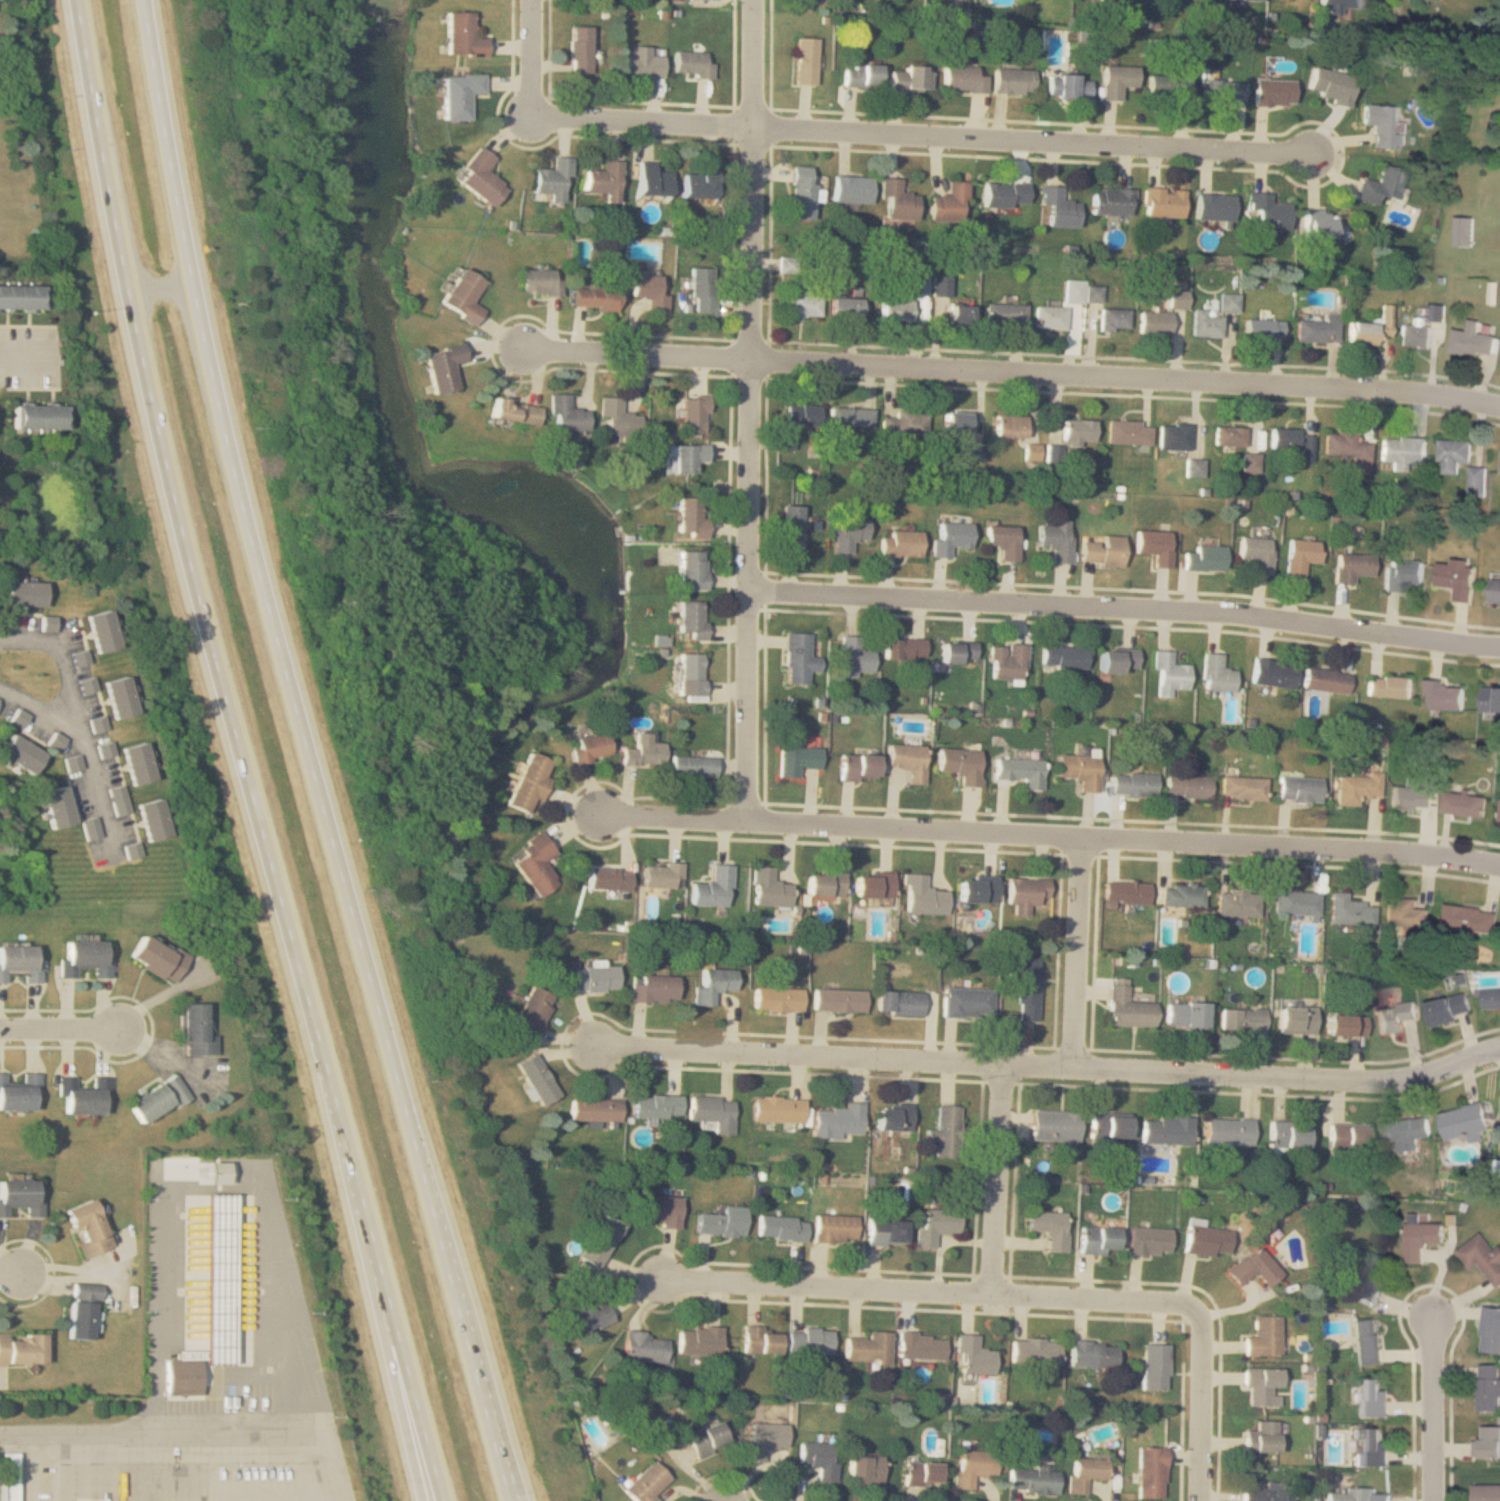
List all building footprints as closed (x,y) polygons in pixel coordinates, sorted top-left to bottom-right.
[(444,55),(483,55),(483,38),(470,38),(471,12),(445,11),(444,55)] [(589,73),(589,26),(567,26),(567,73),(589,73)] [(792,84),(813,84),(815,38),(794,37),(792,84)] [(660,55),(646,55),(646,46),(629,46),(629,53),(616,53),(616,75),(660,75),(660,55)] [(710,62),(703,62),(703,50),(672,50),(672,76),(710,76),(710,62)] [(843,86),(877,86),(877,64),(843,64),(843,86)] [(984,75),(975,75),(975,65),(942,65),(942,91),(984,91),(984,75)] [(1133,66),(1102,65),(1101,99),(1122,100),(1122,86),(1133,86),(1133,66)] [(929,90),(929,67),(901,67),(901,70),(888,70),(888,90),(929,90)] [(1032,68),(993,67),(992,92),(1031,93),(1032,68)] [(1349,103),(1354,76),(1312,67),(1307,94),(1349,103)] [(1074,74),(1047,74),(1047,97),(1088,97),(1088,78),(1074,78),(1074,74)] [(468,92),(481,92),(481,75),(441,75),(441,120),(468,120),(468,92)] [(1190,76),(1156,76),(1156,100),(1190,100),(1190,76)] [(1293,105),(1293,79),(1253,79),(1253,105),(1293,105)] [(1242,80),(1201,80),(1201,103),(1242,103),(1242,80)] [(1398,106),(1362,104),(1361,124),(1372,124),(1371,146),(1403,147),(1404,134),(1397,134),(1398,106)] [(492,158),(476,146),(452,177),(490,207),(505,187),(482,170),(492,158)] [(531,194),(546,194),(546,201),(561,202),(562,176),(568,177),(569,157),(550,157),(550,169),(532,169),(531,194)] [(618,160),(600,160),(599,170),(583,169),(582,192),(602,193),(602,202),(617,203),(618,160)] [(652,161),(635,161),(634,195),(668,196),(669,172),(652,171),(652,161)] [(714,164),(698,164),(698,173),(681,173),(681,198),(713,198),(714,164)] [(1354,199),(1376,205),(1379,195),(1396,200),(1404,171),(1380,165),(1376,181),(1360,177),(1354,199)] [(809,166),(790,166),(788,220),(812,221),(814,183),(808,183),(809,166)] [(869,177),(832,177),(832,203),(869,203),(869,177)] [(917,194),(898,194),(899,179),(880,179),(879,200),(885,200),(884,220),(916,220),(917,194)] [(964,181),(946,181),(946,195),(930,195),(929,221),(963,221),(964,181)] [(1027,182),(983,182),(983,206),(1027,206),(1027,182)] [(1078,226),(1078,200),(1060,200),(1060,185),(1040,185),(1040,205),(1047,205),(1047,226),(1078,226)] [(1132,215),(1132,189),(1091,189),(1091,215),(1132,215)] [(1142,216),(1181,217),(1181,189),(1143,189),(1142,216)] [(1270,193),(1247,193),(1247,218),(1256,218),(1256,230),(1288,230),(1288,204),(1269,203),(1270,193)] [(1233,194),(1195,194),(1195,220),(1233,220),(1233,194)] [(1332,209),(1304,209),(1304,240),(1332,240),(1332,209)] [(1455,246),(1473,246),(1473,217),(1455,217),(1455,246)] [(778,273),(795,273),(795,257),(778,257),(778,273)] [(471,325),(481,311),(469,303),(483,283),(462,268),(438,303),(471,325)] [(712,312),(712,268),(690,268),(690,312),(712,312)] [(518,296),(558,296),(558,271),(518,271),(518,296)] [(910,294),(927,294),(927,273),(910,273),(910,294)] [(658,295),(659,276),(631,275),(630,297),(646,298),(646,314),(666,314),(666,295),(658,295)] [(1099,301),(1099,287),(1082,287),(1082,280),(1064,280),(1064,302),(1083,302),(1083,301),(1099,301)] [(42,311),(42,286),(0,286),(0,311),(42,311)] [(614,287),(571,286),(570,308),(614,310),(614,287)] [(819,317),(819,295),(803,295),(803,288),(795,288),(795,294),(787,294),(787,317),(819,317)] [(1185,292),(1168,292),(1168,307),(1185,307),(1185,292)] [(1238,312),(1238,294),(1218,294),(1218,312),(1238,312)] [(858,298),(828,298),(828,320),(858,320),(858,298)] [(879,322),(909,322),(909,301),(879,301),(879,322)] [(985,326),(1024,326),(1024,304),(985,304),(985,326)] [(1375,345),(1375,336),(1390,336),(1391,305),(1381,305),(1381,323),(1348,322),(1347,344),(1375,345)] [(970,325),(970,306),(946,306),(946,325),(970,325)] [(1033,306),(1033,329),(1064,329),(1064,306),(1033,306)] [(1099,331),(1127,331),(1127,308),(1099,308),(1099,331)] [(1220,337),(1220,316),(1204,316),(1204,309),(1191,309),(1191,337),(1220,337)] [(1137,334),(1167,334),(1168,312),(1137,311),(1137,334)] [(1337,314),(1324,314),(1324,320),(1296,320),(1296,342),(1337,342),(1337,314)] [(1430,319),(1412,319),(1412,324),(1399,324),(1399,347),(1430,347),(1430,319)] [(1281,320),(1244,320),(1244,339),(1281,339),(1281,320)] [(1494,335),(1478,334),(1479,320),(1467,320),(1467,330),(1451,329),(1450,353),(1494,354),(1494,335)] [(432,394),(457,389),(452,363),(464,361),(461,345),(424,351),(432,394)] [(549,395),(549,432),(587,431),(587,410),(568,410),(568,394),(549,395)] [(681,434),(706,434),(706,396),(681,396),(681,434)] [(606,418),(605,435),(638,436),(638,414),(619,414),(619,398),(599,397),(599,417),(606,418)] [(536,425),(539,406),(490,400),(488,420),(536,425)] [(816,406),(783,405),(783,425),(816,425),(816,406)] [(11,431),(64,431),(64,406),(11,406),(11,431)] [(872,408),(827,408),(827,428),(872,428),(872,408)] [(926,437),(926,411),(894,411),(894,418),(881,418),(881,437),(926,437)] [(971,412),(942,412),(942,434),(971,434),(971,412)] [(995,438),(1025,438),(1025,415),(995,415),(995,438)] [(1080,447),(1080,441),(1094,441),(1094,420),(1062,420),(1062,447),(1080,447)] [(1150,444),(1150,425),(1140,425),(1140,420),(1107,420),(1107,444),(1150,444)] [(1188,423),(1158,423),(1158,449),(1188,449),(1188,423)] [(1214,445),(1244,446),(1244,427),(1214,427),(1214,445)] [(1300,450),(1300,461),(1313,462),(1313,430),(1270,430),(1270,450),(1300,450)] [(1355,433),(1325,431),(1324,457),(1370,459),(1371,442),(1354,441),(1355,433)] [(1380,461),(1392,461),(1392,469),(1405,469),(1405,462),(1425,463),(1426,437),(1380,436),(1380,461)] [(1470,440),(1439,439),(1439,462),(1442,462),(1442,473),(1458,473),(1458,461),(1470,461),(1470,440)] [(1024,461),(1039,460),(1039,444),(1024,444),(1024,461)] [(668,445),(668,474),(693,474),(693,462),(707,462),(707,445),(668,445)] [(1243,471),(1258,471),(1258,454),(1243,454),(1243,471)] [(1485,495),(1485,466),(1469,466),(1469,495),(1485,495)] [(706,497),(679,497),(679,538),(706,538),(706,497)] [(803,506),(782,506),(782,550),(803,550),(803,506)] [(868,518),(836,518),(835,552),(853,553),(853,540),(868,540),(868,518)] [(1038,549),(1052,549),(1052,563),(1069,564),(1071,521),(1053,520),(1053,526),(1039,525),(1038,549)] [(935,557),(950,558),(951,547),(972,548),(973,524),(936,522),(935,557)] [(986,547),(1000,547),(1000,562),(1017,562),(1017,526),(986,526),(986,547)] [(1171,567),(1170,530),(1136,531),(1136,553),(1154,553),(1154,568),(1171,567)] [(922,531),(889,531),(889,536),(881,536),(880,556),(921,557),(922,531)] [(1122,566),(1123,536),(1102,536),(1102,543),(1081,542),(1080,564),(1122,566)] [(1270,575),(1272,539),(1239,537),(1238,561),(1252,562),(1251,574),(1270,575)] [(1285,578),(1303,579),(1304,562),(1318,563),(1320,542),(1288,539),(1285,578)] [(1184,569),(1224,569),(1224,545),(1193,545),(1193,551),(1184,551),(1184,569)] [(704,551),(679,551),(679,590),(704,590),(704,551)] [(1335,583),(1353,584),(1354,575),(1372,576),(1373,555),(1337,553),(1335,583)] [(1454,601),(1470,603),(1475,561),(1451,559),(1450,563),(1438,562),(1435,585),(1455,587),(1454,601)] [(1404,584),(1423,584),(1423,560),(1385,560),(1385,592),(1404,592),(1404,584)] [(1490,579),(1489,604),(1499,604),(1499,579),(1490,579)] [(3,607),(44,607),(44,582),(3,582),(3,607)] [(704,602),(680,602),(680,633),(690,633),(690,639),(704,639),(704,602)] [(84,616),(94,654),(118,648),(109,610),(84,616)] [(41,632),(55,632),(55,618),(41,618),(41,632)] [(820,657),(809,656),(810,633),(787,632),(786,684),(808,684),(809,670),(820,671),(820,657)] [(843,636),(842,676),(858,677),(859,672),(874,672),(875,650),(861,650),(861,636),(843,636)] [(885,659),(926,659),(926,638),(885,638),(885,659)] [(940,663),(976,663),(976,641),(940,641),(940,663)] [(1026,678),(1026,645),(991,645),(991,678),(1026,678)] [(1086,669),(1086,645),(1042,645),(1042,669),(1086,669)] [(1137,672),(1137,649),(1099,649),(1099,672),(1137,672)] [(89,664),(85,650),(71,654),(74,668),(89,664)] [(1188,689),(1189,664),(1172,664),(1172,651),(1157,650),(1155,697),(1172,698),(1172,688),(1188,689)] [(681,653),(681,695),(703,695),(703,653),(681,653)] [(1235,669),(1221,669),(1222,653),(1204,653),(1203,690),(1235,691),(1235,669)] [(1294,687),(1296,662),(1253,659),(1252,684),(1294,687)] [(1346,693),(1348,672),(1305,668),(1303,689),(1346,693)] [(1410,678),(1367,675),(1366,696),(1409,699),(1410,678)] [(102,683),(113,720),(137,713),(127,677),(102,683)] [(1425,682),(1425,709),(1463,709),(1463,682),(1425,682)] [(1499,713),(1499,687),(1481,687),(1481,713),(1499,713)] [(10,721),(22,728),(29,717),(17,710),(10,721)] [(89,720),(92,733),(107,730),(105,717),(89,720)] [(47,745),(59,752),(67,740),(55,733),(47,745)] [(663,743),(651,743),(651,733),(635,733),(635,748),(621,748),(621,764),(663,764),(663,743)] [(45,755),(11,735),(0,753),(0,756),(32,776),(45,755)] [(572,749),(572,760),(608,760),(608,735),(577,735),(577,749),(572,749)] [(798,778),(798,767),(820,768),(820,747),(800,747),(800,737),(780,737),(779,778),(798,778)] [(115,758),(111,742),(96,746),(101,762),(115,758)] [(154,781),(146,744),(122,749),(130,786),(154,781)] [(887,768),(908,768),(907,784),(924,784),(925,745),(888,744),(887,768)] [(980,749),(938,748),(937,772),(959,773),(958,786),(980,786),(980,749)] [(532,815),(552,761),(528,752),(507,806),(532,815)] [(839,780),(876,780),(876,754),(839,754),(839,780)] [(1097,755),(1056,754),(1056,779),(1078,779),(1077,792),(1096,792),(1097,755)] [(84,772),(77,755),(64,761),(74,784),(81,781),(78,774),(84,772)] [(715,757),(671,757),(671,778),(715,778),(715,757)] [(1041,758),(994,757),(994,778),(1021,779),(1021,789),(1041,789),(1041,758)] [(1155,774),(1111,773),(1110,795),(1155,796),(1155,774)] [(1356,805),(1356,797),(1377,797),(1378,775),(1335,774),(1334,805),(1356,805)] [(1209,776),(1165,776),(1165,797),(1209,797),(1209,776)] [(1264,800),(1264,777),(1220,776),(1220,798),(1264,800)] [(1318,801),(1318,776),(1277,776),(1277,800),(1318,801)] [(130,815),(125,786),(110,789),(115,818),(130,815)] [(40,793),(50,831),(74,824),(64,787),(40,793)] [(1389,808),(1433,809),(1434,788),(1389,787),(1389,808)] [(1484,816),(1486,794),(1445,792),(1444,813),(1484,816)] [(170,837),(161,800),(138,805),(146,843),(170,837)] [(88,841),(102,837),(97,817),(82,821),(88,841)] [(558,883),(544,863),(555,854),(541,834),(509,858),(538,898),(558,883)] [(125,848),(128,860),(142,856),(139,844),(125,848)] [(682,888),(682,864),(643,864),(643,888),(682,888)] [(691,904),(730,906),(732,865),(712,864),(711,883),(692,882),(691,904)] [(789,906),(789,882),(772,882),(772,866),(753,866),(753,906),(789,906)] [(630,868),(588,868),(588,889),(630,889),(630,868)] [(843,896),(843,869),(826,869),(826,874),(806,874),(806,896),(843,896)] [(891,873),(854,873),(854,897),(891,897),(891,873)] [(946,889),(925,889),(925,873),(904,873),(904,912),(946,912),(946,889)] [(958,877),(958,903),(997,903),(997,877),(958,877)] [(1028,915),(1028,905),(1039,905),(1039,897),(1048,898),(1048,878),(1008,877),(1007,904),(1014,904),(1014,914),(1028,915)] [(1104,903),(1148,903),(1148,881),(1104,881),(1104,903)] [(1160,906),(1202,906),(1202,884),(1160,884),(1160,906)] [(1258,915),(1258,889),(1216,890),(1216,916),(1258,915)] [(1318,890),(1272,890),(1272,915),(1318,915),(1318,890)] [(1372,924),(1373,906),(1362,905),(1362,901),(1344,900),(1345,892),(1329,891),(1329,923),(1372,924)] [(1384,925),(1420,925),(1420,899),(1384,899),(1384,925)] [(1496,934),(1499,910),(1446,905),(1443,928),(1496,934)] [(173,948),(171,951),(138,937),(127,962),(175,983),(187,955),(173,948)] [(61,978),(75,978),(75,968),(92,969),(92,979),(107,979),(108,942),(61,942),(61,978)] [(6,982),(6,972),(24,972),(24,983),(41,983),(41,964),(33,964),(33,947),(0,947),(0,982),(6,982)] [(1015,1019),(1036,1020),(1037,957),(1016,957),(1015,1019)] [(569,991),(617,990),(617,966),(569,967),(569,991)] [(694,987),(693,1005),(712,1005),(713,990),(735,991),(735,969),(701,968),(701,987),(694,987)] [(630,1002),(676,1002),(676,976),(639,976),(639,983),(630,983),(630,1002)] [(1127,978),(1107,977),(1105,1025),(1152,1026),(1153,1001),(1126,1000),(1127,978)] [(532,1038),(548,1007),(544,1005),(549,996),(531,987),(510,1026),(532,1038)] [(801,1011),(800,988),(753,988),(753,1011),(801,1011)] [(1478,989),(1478,1002),(1484,1002),(1484,1010),(1499,1009),(1499,988),(1478,989)] [(812,1011),(863,1011),(863,989),(812,989),(812,1011)] [(920,992),(874,991),(874,1014),(920,1015),(920,992)] [(1457,1021),(1456,1015),(1471,1013),(1468,995),(1428,1001),(1431,1025),(1457,1021)] [(181,1044),(186,1044),(186,1056),(217,1056),(217,1035),(204,1035),(204,1003),(180,1003),(181,1044)] [(1204,1003),(1163,1003),(1163,1027),(1204,1027),(1204,1003)] [(1376,1007),(1378,1034),(1405,1031),(1404,1021),(1417,1020),(1415,1003),(1376,1007)] [(1276,1007),(1276,1034),(1313,1034),(1313,1007),(1276,1007)] [(1217,1031),(1263,1031),(1263,1008),(1217,1008),(1217,1031)] [(1365,1036),(1365,1016),(1324,1016),(1324,1036),(1365,1036)] [(516,1062),(539,1105),(558,1095),(535,1052),(516,1062)] [(40,1109),(40,1072),(23,1072),(23,1083),(8,1083),(8,1072),(0,1072),(0,1109),(40,1109)] [(176,1106),(191,1097),(176,1073),(127,1102),(139,1123),(174,1102),(176,1106)] [(60,1113),(108,1113),(108,1076),(91,1076),(91,1088),(77,1088),(77,1076),(60,1076),(60,1113)] [(680,1117),(680,1095),(632,1095),(632,1117),(680,1117)] [(688,1119),(714,1120),(714,1133),(732,1133),(733,1097),(689,1096),(688,1119)] [(803,1096),(752,1096),(752,1121),(803,1121),(803,1096)] [(619,1098),(570,1098),(570,1120),(619,1120),(619,1098)] [(860,1136),(861,1101),(843,1101),(843,1108),(813,1107),(812,1135),(860,1136)] [(1468,1134),(1470,1142),(1483,1139),(1481,1131),(1490,1129),(1483,1101),(1440,1111),(1446,1139),(1468,1134)] [(959,1104),(935,1104),(935,1129),(925,1129),(925,1144),(934,1144),(934,1157),(959,1157),(959,1104)] [(874,1105),(874,1130),(910,1130),(910,1105),(874,1105)] [(1030,1139),(1077,1139),(1077,1110),(1030,1109),(1030,1139)] [(1089,1136),(1126,1136),(1126,1111),(1089,1111),(1089,1136)] [(1385,1142),(1397,1140),(1399,1151),(1416,1149),(1415,1138),(1430,1136),(1427,1115),(1382,1122),(1385,1142)] [(1190,1116),(1140,1116),(1140,1142),(1190,1142),(1190,1116)] [(1251,1118),(1204,1117),(1204,1146),(1251,1146),(1251,1118)] [(1268,1147),(1306,1148),(1307,1122),(1269,1121),(1268,1147)] [(1365,1124),(1332,1124),(1332,1148),(1365,1148),(1365,1124)] [(225,1162),(209,1162),(209,1182),(225,1182),(225,1162)] [(10,1217),(10,1207),(25,1207),(25,1217),(43,1217),(43,1198),(37,1198),(37,1180),(0,1179),(0,1217),(10,1217)] [(678,1226),(680,1197),(639,1194),(637,1224),(678,1226)] [(112,1247),(94,1198),(65,1208),(83,1257),(112,1247)] [(720,1213),(697,1213),(696,1234),(743,1235),(744,1206),(721,1205),(720,1213)] [(959,1209),(921,1209),(921,1227),(916,1227),(916,1247),(935,1247),(935,1233),(959,1233),(959,1209)] [(1028,1231),(1047,1231),(1046,1251),(1066,1251),(1066,1210),(1028,1210),(1028,1231)] [(621,1223),(601,1214),(594,1229),(592,1227),(577,1258),(599,1269),(621,1223)] [(757,1215),(756,1238),(804,1240),(805,1217),(757,1215)] [(855,1215),(814,1215),(814,1241),(855,1241),(855,1215)] [(905,1219),(867,1219),(867,1245),(905,1245),(905,1219)] [(1442,1244),(1442,1223),(1404,1222),(1404,1263),(1423,1263),(1423,1243),(1442,1244)] [(1212,1256),(1212,1251),(1227,1253),(1231,1229),(1186,1223),(1182,1252),(1212,1256)] [(1115,1253),(1115,1226),(1080,1226),(1080,1253),(1115,1253)] [(1169,1255),(1170,1228),(1128,1226),(1127,1253),(1169,1255)] [(1471,1268),(1479,1262),(1498,1287),(1499,1286),(1499,1245),(1495,1249),(1482,1232),(1458,1250),(1471,1268)] [(1280,1274),(1255,1245),(1225,1271),(1237,1285),(1253,1271),(1266,1286),(1280,1274)] [(69,1339),(96,1340),(98,1284),(71,1283),(69,1339)] [(562,1302),(571,1322),(566,1324),(571,1337),(613,1320),(606,1304),(592,1310),(585,1293),(562,1302)] [(1483,1306),(1480,1350),(1499,1352),(1499,1307),(1483,1306)] [(1278,1316),(1253,1316),(1253,1336),(1243,1336),(1243,1355),(1278,1355),(1278,1316)] [(1353,1320),(1356,1365),(1381,1363),(1377,1318),(1353,1320)] [(678,1354),(720,1355),(721,1328),(679,1327),(678,1354)] [(778,1327),(743,1327),(743,1352),(778,1352),(778,1327)] [(788,1352),(833,1353),(833,1328),(788,1327),(788,1352)] [(845,1361),(890,1363),(891,1332),(868,1331),(868,1337),(846,1337),(845,1361)] [(665,1363),(668,1336),(626,1332),(624,1359),(665,1363)] [(899,1359),(945,1359),(945,1334),(899,1334),(899,1359)] [(994,1349),(978,1349),(978,1334),(957,1334),(957,1373),(994,1373),(994,1349)] [(45,1365),(45,1335),(0,1335),(0,1365),(45,1365)] [(1011,1363),(1057,1363),(1057,1338),(1011,1338),(1011,1363)] [(1115,1366),(1115,1341),(1069,1341),(1069,1366),(1115,1366)] [(1167,1389),(1167,1343),(1142,1343),(1142,1389),(1167,1389)] [(167,1360),(167,1395),(201,1395),(201,1360),(167,1360)] [(1499,1364),(1478,1364),(1478,1410),(1499,1410),(1499,1376),(1499,1364)] [(1278,1368),(1242,1368),(1242,1389),(1247,1389),(1247,1407),(1278,1407),(1278,1368)] [(1360,1378),(1360,1417),(1387,1417),(1387,1388),(1383,1388),(1383,1378),(1360,1378)] [(1276,1421),(1254,1420),(1254,1430),(1244,1430),(1244,1451),(1276,1452),(1276,1421)] [(687,1431),(695,1457),(727,1448),(719,1421),(687,1431)] [(765,1447),(788,1448),(788,1423),(748,1422),(747,1461),(765,1461),(765,1447)] [(1481,1425),(1481,1439),(1472,1439),(1472,1456),(1499,1456),(1499,1425),(1481,1425)] [(1386,1427),(1352,1427),(1352,1437),(1360,1437),(1360,1466),(1386,1466),(1386,1427)] [(838,1462),(832,1462),(833,1442),(801,1441),(800,1465),(820,1466),(820,1481),(837,1481),(838,1462)] [(1165,1446),(1138,1446),(1137,1497),(1164,1497),(1165,1446)] [(958,1489),(974,1489),(974,1475),(996,1476),(996,1451),(959,1450),(958,1489)] [(17,1453),(5,1453),(5,1478),(0,1478),(0,1500),(17,1500),(17,1453)] [(882,1482),(882,1455),(848,1455),(848,1482),(882,1482)] [(1071,1493),(1088,1494),(1088,1479),(1106,1479),(1106,1458),(1072,1457),(1071,1493)] [(653,1460),(622,1490),(633,1500),(659,1500),(653,1495),(670,1478),(653,1460)] [(906,1484),(940,1484),(940,1462),(906,1462),(906,1484)] [(1060,1470),(1046,1470),(1047,1464),(1036,1464),(1036,1469),(1011,1469),(1010,1492),(1059,1493),(1060,1470)] [(1472,1484),(1472,1500),(1499,1500),(1499,1484),(1472,1484)] [(1291,1488),(1242,1486),(1241,1500),(1291,1500),(1291,1488)] [(1389,1493),(1365,1492),(1365,1488),(1344,1488),(1344,1492),(1326,1491),(1326,1500),(1389,1500),(1389,1493)]
